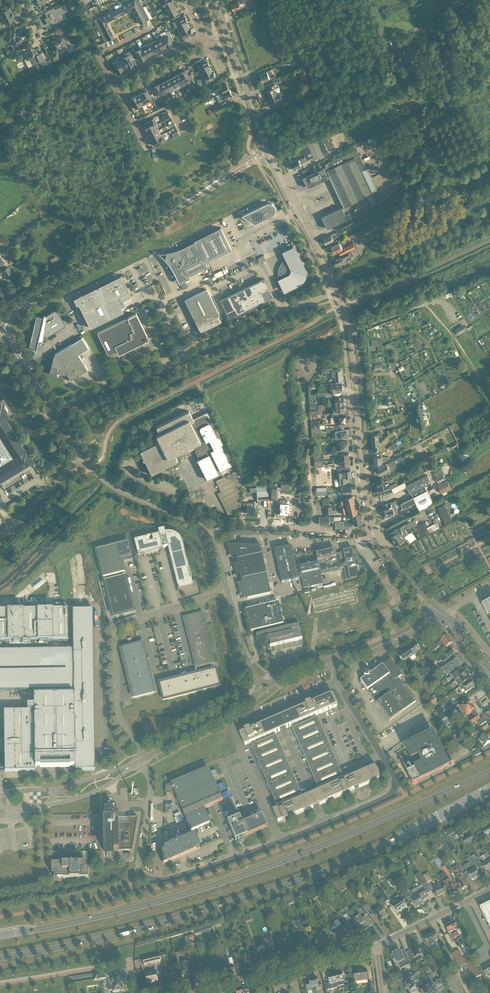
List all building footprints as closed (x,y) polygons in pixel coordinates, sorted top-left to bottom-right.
[(133,9),(134,11),(143,7),(140,0),(134,0),(129,2),(128,3),(116,9),(120,15),(131,10),(133,9)] [(249,0),(237,0),(235,1),(235,2),(230,4),(232,9),(240,7),(239,4),(249,0)] [(173,1),(162,6),(163,6),(166,11),(175,6),(172,1),(173,1)] [(62,17),(61,14),(67,11),(63,5),(54,9),(53,8),(45,12),(48,17),(45,18),(46,19),(46,21),(47,23),(48,24),(53,22),(54,23),(58,21),(57,20),(62,17)] [(175,6),(166,11),(167,11),(170,16),(178,12),(176,9),(177,9),(176,6),(175,6)] [(143,7),(134,11),(137,18),(146,13),(143,7)] [(12,12),(9,8),(6,9),(6,8),(2,10),(3,11),(0,12),(0,14),(5,24),(15,19),(12,12)] [(108,25),(106,22),(108,21),(120,15),(116,9),(105,15),(103,16),(94,20),(99,30),(108,25)] [(146,13),(137,18),(140,24),(149,19),(146,13)] [(177,27),(187,21),(184,16),(181,18),(179,15),(172,19),(174,22),(176,21),(178,26),(177,27)] [(187,21),(177,27),(179,32),(190,27),(189,27),(187,22),(187,21)] [(108,25),(99,30),(102,36),(111,31),(108,25)] [(190,27),(179,32),(180,32),(184,40),(191,37),(189,34),(193,32),(192,32),(193,32),(191,29),(190,27)] [(14,45),(19,43),(19,44),(20,44),(21,43),(22,42),(24,40),(22,36),(24,35),(22,32),(16,35),(14,32),(15,31),(6,35),(9,41),(11,40),(14,45)] [(111,31),(102,36),(105,42),(114,37),(111,31)] [(167,33),(161,36),(167,46),(172,44),(171,41),(174,40),(172,36),(169,31),(166,32),(167,33)] [(54,52),(49,55),(51,59),(53,62),(60,58),(57,51),(56,50),(67,45),(65,40),(62,35),(57,38),(56,37),(55,39),(53,40),(51,41),(52,43),(54,47),(52,48),(54,52),(54,51),(54,52)] [(167,46),(161,36),(156,39),(161,49),(166,46),(167,47),(167,46)] [(161,49),(156,39),(156,40),(151,43),(156,51),(161,49)] [(145,44),(150,54),(156,51),(151,43),(146,45),(146,44),(145,44)] [(150,54),(145,44),(140,47),(145,57),(146,57),(145,57),(150,54)] [(139,46),(131,50),(134,55),(136,54),(140,60),(145,57),(140,47),(139,46)] [(32,49),(24,53),(26,58),(29,57),(33,65),(36,64),(35,62),(39,60),(44,70),(47,69),(43,62),(46,61),(45,58),(42,52),(39,54),(38,53),(38,52),(37,52),(37,51),(36,51),(35,51),(34,51),(33,52),(32,49)] [(285,50),(278,53),(281,59),(287,55),(285,50)] [(123,56),(128,67),(133,64),(132,61),(135,59),(132,53),(130,51),(127,52),(129,55),(124,57),(123,56)] [(128,67),(123,56),(117,59),(123,69),(127,66),(128,67)] [(53,62),(51,59),(46,61),(43,62),(47,69),(54,65),(53,62)] [(123,69),(117,59),(118,60),(112,63),(117,72),(123,69)] [(199,70),(209,65),(207,60),(203,61),(202,59),(195,62),(197,65),(198,64),(201,69),(199,70)] [(210,65),(209,65),(199,70),(202,76),(212,71),(212,70),(212,71),(209,66),(210,65)] [(264,73),(260,75),(261,77),(261,78),(262,81),(263,81),(264,81),(264,82),(265,81),(270,79),(273,78),(270,73),(273,72),(272,69),(271,69),(269,71),(267,71),(264,73)] [(180,73),(185,82),(185,81),(190,79),(192,83),(195,81),(191,74),(188,75),(186,70),(180,73)] [(212,71),(202,76),(206,84),(213,80),(212,78),(215,76),(216,75),(214,72),(213,73),(212,71)] [(185,82),(180,73),(175,76),(180,85),(185,82)] [(174,87),(174,88),(180,85),(175,76),(170,79),(174,87)] [(174,88),(170,79),(165,81),(169,90),(174,88)] [(159,84),(164,93),(169,90),(165,81),(159,84)] [(226,82),(220,85),(221,87),(214,90),(215,93),(219,91),(220,94),(229,89),(227,84),(226,82)] [(164,93),(159,84),(154,87),(155,90),(152,91),(156,97),(164,93)] [(280,92),(281,91),(279,87),(277,88),(275,84),(269,87),(270,89),(267,90),(270,96),(278,93),(280,92)] [(231,94),(229,89),(220,94),(221,96),(217,98),(219,101),(227,97),(226,97),(231,94)] [(147,90),(142,93),(147,103),(147,102),(152,100),(153,103),(156,101),(153,94),(152,93),(149,95),(147,90)] [(282,98),(280,92),(278,93),(270,96),(272,102),(282,98)] [(136,96),(142,106),(147,103),(142,93),(141,93),(142,93),(137,96),(136,95),(136,96)] [(142,106),(136,96),(131,98),(133,104),(131,105),(134,112),(137,110),(136,109),(142,106)] [(187,107),(199,102),(196,97),(184,103),(187,107)] [(211,109),(207,110),(209,115),(213,114),(212,112),(214,111),(214,112),(222,108),(220,104),(212,108),(213,108),(211,109)] [(144,123),(146,129),(157,123),(154,118),(144,123)] [(157,124),(157,123),(146,129),(149,134),(159,129),(156,124),(157,124)] [(159,130),(159,129),(149,134),(152,139),(163,134),(161,134),(158,130),(159,130)] [(163,134),(152,139),(155,145),(166,139),(163,134)] [(308,144),(302,147),(305,155),(311,152),(313,157),(314,159),(324,155),(323,155),(329,153),(323,137),(312,142),(308,144)] [(372,192),(377,190),(357,149),(330,161),(330,160),(326,162),(326,163),(325,164),(326,166),(309,174),(307,169),(302,171),(304,176),(303,177),(306,183),(308,184),(307,185),(308,186),(309,187),(311,186),(311,185),(312,185),(322,181),(323,182),(324,181),(324,180),(329,177),(328,176),(330,175),(343,202),(342,203),(341,206),(341,207),(344,206),(347,212),(351,210),(352,205),(352,204),(367,196),(373,194),(372,192)] [(298,159),(291,162),(295,170),(302,166),(301,163),(307,160),(305,157),(299,160),(298,159)] [(378,203),(373,194),(367,196),(372,206),(378,203)] [(267,203),(242,215),(255,223),(268,217),(269,219),(273,217),(272,215),(273,214),(274,214),(275,213),(276,211),(276,210),(276,209),(276,208),(276,207),(275,206),(275,205),(274,204),(273,203),(271,203),(270,202),(269,202),(268,203),(267,203)] [(353,216),(351,210),(347,212),(344,206),(341,207),(340,207),(340,208),(322,216),(328,228),(353,216)] [(364,230),(365,232),(378,226),(377,224),(364,230)] [(182,247),(181,248),(180,248),(177,249),(176,250),(175,250),(171,251),(170,251),(168,252),(169,254),(167,259),(165,260),(167,262),(168,263),(169,264),(171,267),(171,268),(172,269),(173,270),(174,271),(179,283),(191,277),(190,275),(208,266),(206,262),(231,249),(221,227),(194,240),(195,241),(182,247)] [(325,241),(325,242),(325,243),(326,243),(326,244),(334,240),(333,238),(340,234),(339,231),(324,238),(325,241)] [(354,233),(350,235),(355,244),(359,242),(354,233)] [(350,245),(345,248),(347,252),(356,247),(353,242),(350,244),(350,245)] [(335,253),(343,249),(340,243),(332,247),(333,249),(332,250),(334,253),(334,252),(335,253)] [(283,291),(297,284),(299,283),(301,281),(303,279),(304,279),(306,273),(305,272),(305,270),(305,267),(304,265),(294,245),(283,251),(287,259),(285,261),(283,263),(281,265),(280,268),(280,270),(279,273),(280,276),(281,278),(281,279),(279,280),(284,290),(283,291)] [(334,260),(336,265),(345,261),(344,259),(353,254),(351,250),(341,255),(342,256),(334,260)] [(8,266),(3,271),(7,276),(12,272),(8,266)] [(121,276),(117,278),(117,277),(82,294),(82,295),(79,296),(77,297),(75,298),(78,304),(77,304),(77,305),(79,304),(90,327),(123,311),(121,306),(125,304),(123,299),(131,295),(131,296),(124,281),(125,281),(124,280),(124,281),(121,276)] [(238,313),(242,311),(242,312),(245,310),(248,308),(249,308),(251,307),(255,305),(261,303),(260,302),(264,300),(264,301),(267,299),(273,296),(268,287),(269,287),(268,284),(267,284),(264,278),(221,299),(224,306),(223,306),(225,308),(230,317),(235,314),(236,315),(238,314),(238,313)] [(185,300),(195,320),(198,326),(199,330),(200,330),(200,332),(201,332),(201,331),(207,328),(221,322),(217,315),(219,314),(207,289),(185,300)] [(44,314),(43,317),(37,316),(30,346),(36,347),(36,350),(43,346),(44,343),(45,344),(45,341),(44,340),(45,337),(66,324),(58,313),(56,309),(45,315),(46,314),(44,314)] [(136,313),(97,332),(108,354),(117,350),(119,354),(145,341),(146,341),(147,341),(148,340),(149,339),(149,338),(149,337),(148,336),(147,335),(136,313)] [(462,325),(455,329),(459,334),(465,330),(462,325)] [(82,337),(72,343),(54,354),(49,373),(58,375),(57,374),(57,372),(66,374),(65,373),(66,373),(71,379),(88,369),(78,354),(89,348),(82,337)] [(105,372),(102,366),(99,368),(99,369),(95,371),(98,376),(105,372)] [(332,374),(333,377),(336,377),(336,380),(343,380),(342,369),(332,370),(332,368),(322,369),(322,375),(332,374)] [(343,382),(330,383),(331,389),(331,393),(333,393),(341,392),(341,389),(342,389),(343,389),(343,387),(343,382)] [(344,403),(344,402),(332,403),(332,413),(338,413),(345,412),(346,411),(346,410),(345,409),(345,406),(345,405),(345,404),(344,403)] [(0,404),(0,481),(33,460),(31,457),(32,457),(31,457),(30,456),(31,456),(30,455),(29,454),(30,454),(29,453),(29,454),(28,452),(29,452),(28,452),(26,449),(25,450),(4,417),(8,414),(6,411),(8,410),(5,406),(3,407),(1,403),(0,404)] [(316,404),(310,405),(310,409),(310,410),(310,414),(319,413),(319,404),(316,404)] [(223,442),(211,418),(207,411),(193,418),(189,410),(156,426),(159,433),(156,435),(159,441),(140,451),(143,457),(143,458),(142,460),(144,460),(145,461),(151,474),(178,461),(174,454),(193,445),(196,450),(195,450),(199,459),(197,459),(207,479),(218,473),(219,475),(222,473),(220,470),(231,464),(222,445),(223,442)] [(339,416),(338,413),(332,413),(333,413),(332,413),(332,417),(331,417),(332,423),(339,423),(339,424),(346,423),(346,416),(339,416)] [(393,419),(385,423),(388,427),(395,423),(393,419)] [(319,420),(311,421),(312,429),(320,428),(325,428),(325,424),(320,425),(319,420)] [(445,434),(448,443),(454,441),(456,444),(451,446),(452,448),(457,446),(459,451),(462,450),(460,446),(467,443),(465,439),(461,440),(456,427),(448,430),(449,433),(445,434)] [(380,442),(372,442),(373,450),(380,449),(380,448),(381,448),(381,447),(384,447),(384,446),(390,439),(391,441),(398,437),(396,433),(394,431),(391,433),(387,434),(388,435),(382,441),(380,441),(380,442)] [(374,435),(372,435),(372,442),(380,442),(380,441),(379,441),(379,437),(382,437),(381,432),(377,433),(377,435),(374,435)] [(425,443),(423,444),(424,447),(443,439),(440,432),(423,439),(425,443)] [(348,448),(348,445),(349,445),(349,442),(348,442),(348,441),(339,442),(340,445),(334,446),(334,449),(348,448)] [(391,449),(399,444),(396,441),(389,446),(391,449)] [(467,451),(459,455),(463,461),(470,457),(467,451)] [(379,464),(389,458),(389,456),(384,457),(383,458),(382,455),(380,456),(374,457),(374,461),(373,462),(373,465),(375,464),(376,466),(379,464)] [(384,466),(378,469),(381,474),(387,471),(390,469),(390,471),(395,468),(394,468),(393,465),(402,460),(405,458),(403,455),(395,460),(387,464),(384,466)] [(350,462),(350,461),(349,458),(334,460),(334,466),(335,466),(338,466),(338,465),(350,464),(350,463),(350,462)] [(331,484),(330,466),(324,466),(315,467),(316,485),(331,484)] [(339,486),(341,486),(346,485),(345,482),(348,482),(347,477),(351,477),(350,471),(348,471),(347,467),(339,468),(339,472),(340,472),(340,478),(339,478),(338,479),(339,486)] [(441,468),(433,472),(439,482),(445,478),(443,474),(444,474),(441,468)] [(217,493),(229,515),(241,509),(239,504),(241,503),(239,499),(241,497),(239,493),(241,492),(239,488),(241,486),(239,482),(245,479),(242,473),(238,475),(236,470),(216,481),(221,491),(217,493)] [(420,509),(434,503),(425,486),(432,482),(427,474),(407,485),(411,493),(412,493),(414,497),(401,503),(404,508),(416,501),(420,509)] [(447,479),(437,484),(442,493),(451,488),(447,479)] [(399,485),(397,481),(390,485),(388,482),(386,483),(375,486),(377,493),(385,491),(389,489),(389,490),(392,488),(399,485)] [(343,490),(339,491),(339,494),(346,493),(347,493),(347,492),(352,492),(352,485),(345,486),(343,486),(343,490)] [(399,485),(392,488),(394,493),(401,490),(399,485)] [(267,486),(256,487),(257,492),(258,500),(268,499),(267,486)] [(347,503),(354,501),(353,495),(345,497),(346,499),(339,501),(340,504),(343,503),(347,503)] [(12,499),(3,502),(5,508),(14,504),(12,499)] [(280,502),(279,513),(288,513),(288,510),(289,510),(289,509),(289,507),(289,502),(289,499),(280,499),(280,502)] [(393,508),(396,506),(395,504),(397,503),(396,500),(388,503),(385,504),(385,505),(383,506),(385,511),(393,508)] [(246,502),(246,504),(246,513),(254,513),(254,507),(255,507),(255,501),(252,501),(252,503),(246,502)] [(356,507),(354,501),(347,503),(343,503),(344,506),(341,507),(342,510),(356,507)] [(436,508),(445,525),(452,521),(444,504),(436,508)] [(398,512),(398,511),(396,506),(393,508),(385,511),(388,516),(390,515),(390,516),(393,514),(395,513),(398,512)] [(330,516),(319,516),(319,524),(330,524),(330,523),(330,516)] [(344,520),(335,520),(335,526),(335,527),(343,528),(349,529),(349,526),(353,526),(353,525),(358,524),(359,524),(359,523),(363,523),(362,518),(353,520),(354,522),(353,522),(344,522),(344,520)] [(398,532),(391,537),(397,544),(398,546),(407,540),(404,535),(406,534),(408,533),(406,530),(408,528),(409,529),(418,524),(415,519),(406,523),(396,528),(396,529),(398,532)] [(421,537),(439,527),(437,522),(427,527),(424,522),(415,527),(421,537)] [(193,586),(185,554),(182,544),(181,542),(181,540),(180,539),(178,537),(177,536),(175,535),(174,534),(172,533),(170,533),(168,533),(166,533),(164,533),(163,530),(158,531),(159,535),(134,541),(138,556),(138,555),(140,554),(140,555),(163,549),(167,548),(177,587),(178,587),(178,589),(178,590),(193,586)] [(128,542),(96,550),(103,578),(124,573),(121,559),(124,558),(131,556),(130,553),(128,542)] [(238,559),(262,554),(260,546),(226,546),(229,556),(237,555),(238,559)] [(281,584),(298,580),(291,547),(274,551),(281,584)] [(342,563),(340,553),(335,554),(334,549),(317,553),(315,554),(317,561),(317,563),(320,575),(339,571),(339,570),(343,569),(342,563)] [(357,549),(352,550),(342,552),(343,552),(340,553),(342,563),(343,569),(346,580),(368,576),(366,566),(358,567),(358,564),(362,563),(361,561),(357,562),(357,560),(359,559),(357,549)] [(243,579),(266,574),(262,554),(238,559),(239,564),(233,566),(235,576),(242,574),(243,579)] [(317,563),(298,567),(299,572),(303,589),(323,584),(320,575),(317,563)] [(243,579),(244,584),(237,586),(240,596),(246,594),(247,599),(270,594),(266,574),(243,579)] [(104,581),(112,617),(120,615),(119,613),(122,612),(123,613),(125,613),(125,612),(130,610),(128,605),(132,605),(125,576),(104,581)] [(251,632),(283,624),(278,602),(245,610),(251,632)] [(9,642),(9,645),(33,645),(33,641),(39,641),(39,645),(48,644),(48,641),(68,641),(68,609),(0,610),(0,642),(9,642)] [(34,690),(34,706),(27,706),(27,711),(4,711),(5,772),(35,771),(35,768),(35,766),(74,766),(74,767),(75,771),(95,770),(93,610),(72,610),(73,649),(0,650),(0,691),(34,690)] [(211,663),(213,663),(200,614),(184,618),(196,667),(197,667),(198,669),(197,669),(197,672),(199,671),(199,673),(159,684),(161,694),(163,700),(219,686),(215,670),(213,670),(211,663)] [(270,647),(302,639),(298,624),(256,635),(260,651),(263,647),(266,646),(269,642),(270,647)] [(447,648),(453,643),(447,636),(441,641),(447,648)] [(430,649),(427,652),(429,655),(436,649),(442,645),(440,642),(430,649)] [(133,698),(154,693),(142,643),(120,649),(133,698)] [(407,660),(410,658),(412,661),(416,658),(414,655),(418,653),(417,650),(420,648),(416,643),(398,655),(403,663),(407,660)] [(436,661),(449,652),(447,649),(438,655),(437,653),(433,656),(436,661)] [(452,651),(439,660),(437,662),(438,663),(440,662),(447,657),(448,659),(455,655),(452,651)] [(377,703),(390,721),(405,711),(404,710),(416,702),(403,684),(399,678),(402,676),(391,660),(388,662),(371,674),(370,674),(370,673),(365,672),(365,676),(367,677),(367,678),(360,683),(363,687),(365,686),(368,690),(377,703)] [(455,661),(441,671),(446,678),(454,672),(458,669),(462,667),(459,663),(459,664),(458,665),(455,661)] [(436,670),(432,664),(426,668),(427,669),(430,674),(436,670)] [(431,676),(430,674),(427,669),(410,680),(415,687),(431,676)] [(454,674),(452,676),(456,681),(465,674),(461,669),(454,674)] [(469,680),(465,674),(456,681),(455,681),(459,687),(469,680)] [(463,691),(465,694),(474,688),(472,685),(473,684),(472,683),(471,683),(470,682),(463,687),(462,687),(462,686),(459,688),(462,692),(463,691)] [(280,731),(280,730),(283,729),(286,728),(337,707),(337,705),(337,704),(337,702),(336,701),(336,699),(335,698),(334,697),(333,696),(331,695),(321,699),(321,700),(317,702),(316,701),(311,703),(311,702),(306,704),(306,706),(281,716),(282,717),(278,719),(275,720),(275,719),(250,730),(250,729),(244,731),(245,732),(240,734),(245,746),(250,744),(280,731)] [(432,698),(426,702),(430,708),(436,703),(432,698)] [(465,702),(462,704),(462,705),(463,705),(456,710),(460,715),(461,716),(463,718),(471,713),(474,718),(469,722),(471,725),(480,719),(474,711),(474,710),(474,709),(473,708),(472,708),(471,706),(472,706),(470,702),(469,702),(468,702),(466,703),(465,702)] [(435,711),(439,716),(443,713),(448,709),(445,705),(435,711)] [(447,717),(443,713),(439,716),(434,719),(437,724),(447,717)] [(479,720),(482,725),(487,722),(488,724),(489,723),(489,713),(479,720)] [(292,729),(305,758),(318,788),(343,777),(318,718),(292,729)] [(472,737),(488,727),(486,724),(471,734),(472,737)] [(486,736),(486,735),(479,740),(484,747),(489,742),(489,733),(486,736)] [(449,765),(433,734),(406,747),(412,760),(419,756),(423,765),(407,773),(412,783),(412,784),(413,784),(414,785),(415,785),(415,784),(417,783),(450,767),(449,765)] [(302,795),(281,746),(276,736),(251,747),(277,806),(302,795)] [(288,818),(312,808),(313,808),(313,807),(316,805),(319,804),(319,805),(344,794),(345,795),(350,793),(350,792),(355,790),(354,789),(359,787),(359,788),(380,779),(380,777),(380,776),(380,774),(379,773),(379,771),(378,770),(377,769),(376,768),(374,767),(314,793),(315,794),(314,794),(312,795),(308,796),(273,811),(278,823),(283,821),(284,822),(289,819),(288,818)] [(220,795),(208,768),(166,786),(166,794),(169,794),(174,792),(182,811),(182,812),(184,817),(185,816),(191,831),(209,823),(203,808),(222,800),(220,795)] [(115,803),(104,803),(105,812),(115,811),(115,803)] [(132,851),(138,818),(128,818),(129,823),(118,824),(118,814),(108,814),(108,818),(104,818),(103,818),(103,843),(103,844),(102,845),(102,846),(103,847),(103,851),(107,851),(107,857),(113,857),(113,851),(132,851)] [(263,815),(258,817),(243,824),(241,819),(229,824),(231,829),(236,839),(238,838),(238,839),(240,838),(240,837),(242,836),(243,838),(268,827),(263,815)] [(482,830),(485,836),(489,833),(489,825),(482,830)] [(196,850),(196,849),(199,848),(197,844),(194,835),(164,848),(163,853),(162,853),(163,857),(163,865),(196,850)] [(473,840),(471,836),(471,835),(469,837),(462,840),(465,845),(473,840)] [(444,838),(441,840),(451,854),(457,851),(450,840),(447,836),(444,838)] [(474,855),(471,857),(474,862),(478,869),(481,868),(474,855)] [(484,855),(481,857),(485,864),(482,865),(484,868),(484,869),(485,869),(486,872),(489,870),(489,866),(484,855)] [(478,869),(474,862),(471,857),(468,859),(472,867),(466,870),(472,880),(474,880),(476,879),(476,878),(479,876),(476,870),(478,869)] [(84,863),(69,863),(51,863),(51,874),(53,874),(54,878),(88,878),(88,868),(84,868),(84,863)] [(445,867),(442,869),(447,876),(450,875),(445,867)] [(460,869),(454,872),(456,876),(459,882),(458,883),(459,885),(462,890),(465,888),(468,887),(467,886),(464,880),(461,874),(462,873),(460,869)] [(428,873),(423,876),(427,883),(432,880),(428,873)] [(412,891),(412,893),(415,898),(412,900),(417,908),(423,904),(421,902),(428,897),(427,894),(431,892),(419,874),(415,876),(421,886),(412,891)] [(449,880),(449,881),(446,876),(441,879),(444,884),(445,883),(452,896),(458,893),(454,885),(452,886),(449,880)] [(340,890),(346,886),(342,880),(335,884),(340,890)] [(445,893),(440,884),(438,885),(437,884),(432,886),(438,897),(445,893)] [(377,892),(385,903),(390,901),(382,889),(378,891),(377,892)] [(401,898),(391,905),(393,908),(397,914),(397,913),(400,911),(400,912),(407,907),(403,901),(401,898)] [(480,908),(481,909),(480,910),(489,929),(489,903),(480,908)] [(384,911),(382,909),(377,912),(376,911),(372,914),(378,922),(380,920),(379,920),(381,919),(381,920),(387,916),(385,912),(384,911)] [(350,911),(346,913),(349,918),(352,921),(348,923),(351,927),(355,932),(359,930),(357,928),(361,925),(356,918),(353,915),(352,913),(350,911)] [(358,916),(356,918),(361,925),(362,927),(364,931),(371,926),(365,917),(365,916),(362,919),(359,915),(358,916)] [(347,934),(343,927),(342,926),(345,925),(340,918),(339,916),(336,918),(337,920),(334,922),(339,930),(333,933),(333,934),(336,938),(335,938),(336,940),(336,939),(337,940),(338,940),(340,939),(339,938),(340,938),(341,938),(347,934)] [(300,918),(294,921),(299,932),(301,931),(302,931),(305,937),(306,938),(303,940),(304,941),(300,943),(301,947),(302,946),(305,952),(312,948),(311,946),(308,940),(311,939),(310,937),(306,930),(300,918)] [(455,922),(450,924),(456,937),(460,946),(464,945),(459,936),(456,930),(458,929),(458,928),(455,922)] [(450,924),(445,927),(448,932),(448,934),(450,933),(453,939),(456,937),(450,924)] [(327,938),(331,936),(329,934),(326,929),(323,931),(326,936),(315,941),(317,945),(316,945),(317,946),(318,947),(325,944),(327,943),(325,939),(327,938)] [(430,950),(431,950),(438,946),(436,942),(438,940),(435,933),(425,938),(426,941),(425,941),(426,943),(427,946),(428,945),(430,950)] [(282,951),(285,958),(293,955),(291,949),(291,948),(291,946),(289,946),(288,941),(280,944),(274,946),(277,953),(282,951)] [(411,952),(407,954),(412,964),(417,962),(416,958),(421,956),(419,952),(421,951),(418,944),(416,945),(414,946),(414,945),(411,946),(411,947),(410,948),(411,952)] [(229,966),(227,958),(225,958),(221,945),(217,946),(220,961),(222,960),(224,968),(224,969),(225,975),(234,973),(234,971),(237,970),(236,969),(235,965),(229,966)] [(459,967),(467,963),(468,963),(466,957),(463,959),(459,950),(452,954),(459,967)] [(403,957),(400,952),(400,951),(399,951),(391,955),(393,955),(396,962),(397,964),(398,964),(399,963),(402,968),(402,967),(406,965),(407,966),(407,965),(410,963),(412,967),(406,954),(405,954),(406,955),(403,957)] [(144,965),(161,961),(160,955),(142,959),(144,965)] [(246,956),(242,957),(243,964),(245,963),(247,971),(253,969),(252,962),(252,961),(251,959),(251,958),(250,956),(249,955),(247,956),(246,956)] [(475,960),(468,963),(467,963),(475,978),(482,975),(475,960)] [(189,967),(188,961),(181,962),(183,969),(181,969),(183,975),(191,974),(190,967),(189,967)] [(219,962),(215,963),(214,963),(216,970),(212,970),(214,978),(222,976),(219,962)] [(205,973),(203,965),(196,967),(195,963),(191,964),(193,974),(198,973),(200,981),(206,980),(205,973)] [(169,972),(167,967),(163,968),(165,977),(169,976),(169,978),(173,977),(174,978),(176,978),(176,977),(177,976),(176,970),(169,972)] [(158,982),(155,969),(144,972),(147,984),(150,983),(150,984),(158,982)] [(354,971),(355,981),(367,980),(366,970),(358,971),(358,970),(354,971)] [(453,972),(443,977),(444,977),(452,992),(463,992),(453,972)] [(342,973),(335,975),(337,983),(338,987),(344,985),(343,981),(342,973)] [(113,990),(113,991),(123,990),(121,974),(111,975),(112,985),(109,986),(109,990),(113,990)] [(337,983),(335,975),(328,976),(330,983),(326,984),(328,990),(338,988),(338,987),(337,983)] [(422,985),(425,989),(423,991),(424,992),(430,992),(436,989),(437,988),(434,985),(435,985),(428,976),(425,979),(427,981),(422,985)] [(407,977),(401,980),(405,990),(409,988),(411,992),(416,989),(413,983),(415,982),(413,977),(408,979),(407,977)] [(312,991),(311,987),(315,987),(316,992),(323,991),(322,985),(318,985),(317,979),(309,981),(310,984),(306,985),(308,992),(312,991)]
